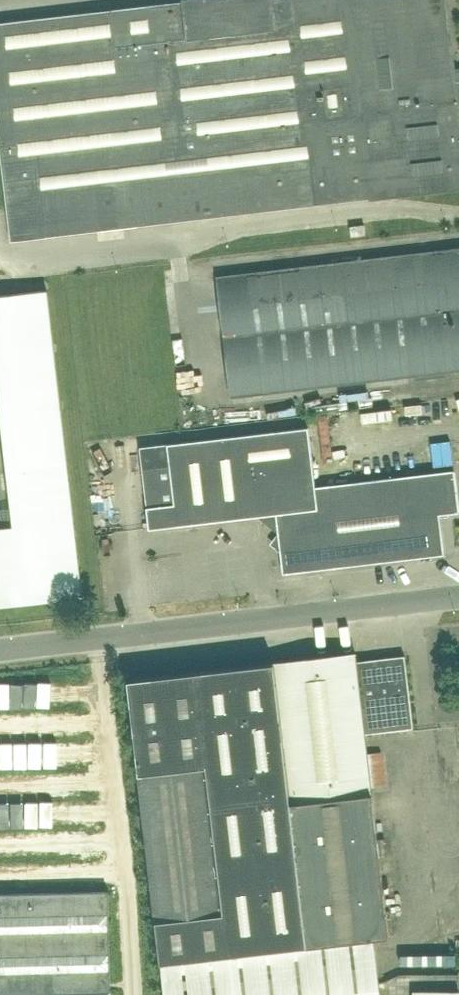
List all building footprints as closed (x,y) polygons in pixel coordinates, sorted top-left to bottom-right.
[(446,0),(347,0),(346,0),(195,0),(0,23),(0,148),(11,240),(368,198),(368,199),(458,188),(458,69),(454,70),(446,0)] [(217,277),(231,396),(458,369),(458,248),(217,277)] [(46,290),(0,295),(0,408),(13,525),(0,527),(0,606),(82,597),(46,290)] [(315,487),(308,427),(140,447),(149,528),(276,513),(278,532),(274,537),(276,549),(281,552),(283,573),(444,554),(439,514),(458,511),(454,470),(315,487)] [(91,451),(139,449),(138,439),(91,440),(91,451)] [(355,653),(274,663),(274,662),(128,679),(138,773),(139,773),(156,921),(160,963),(161,963),(165,994),(382,994),(375,938),(387,936),(371,793),(364,733),(413,727),(404,656),(356,661),(355,653)] [(0,893),(0,994),(111,994),(109,891),(0,893)]
